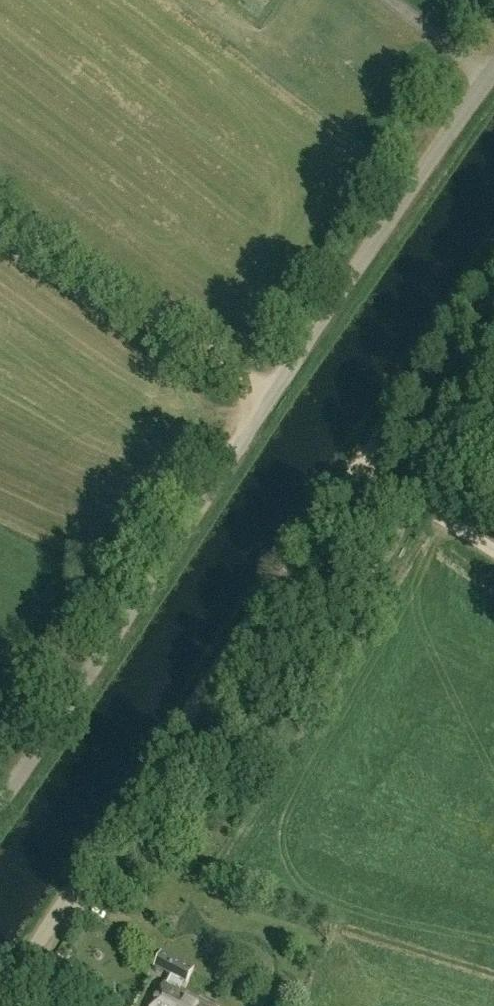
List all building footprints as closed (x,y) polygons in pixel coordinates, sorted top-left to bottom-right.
[(164,985),(153,1005),(214,1005),(180,988),(182,985),(185,986),(192,973),(161,956),(154,970),(170,979),(167,986),(164,985)]
